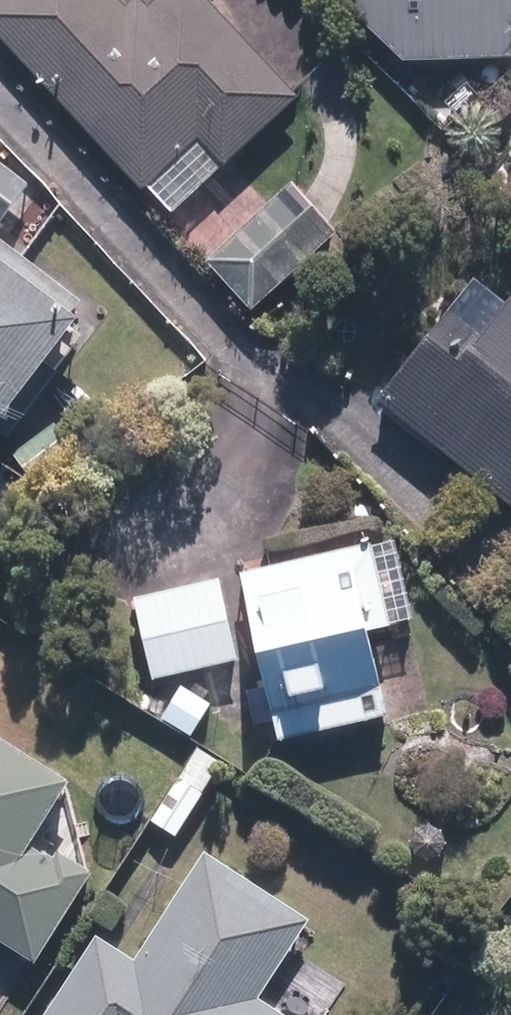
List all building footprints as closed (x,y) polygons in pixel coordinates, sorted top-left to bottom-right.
[(0,0),(0,20),(181,212),(308,94),(220,0),(163,0),(159,4),(155,0),(144,0),(137,6),(132,0),(0,0)] [(358,15),(409,61),(494,60),(510,32),(510,0),(359,0),(358,15)] [(8,218),(33,183),(0,160),(0,212),(8,218)] [(344,225),(300,178),(215,256),(258,303),(344,225)] [(8,407),(87,301),(0,237),(0,401),(8,407)] [(391,399),(510,486),(510,310),(505,319),(468,292),(391,399)] [(283,743),(375,724),(367,685),(394,679),(382,625),(425,617),(409,536),(247,569),(283,743)] [(249,653),(225,574),(136,600),(160,680),(249,653)] [(48,968),(104,872),(45,838),(81,778),(0,731),(0,940),(48,968)] [(234,758),(209,741),(153,820),(178,837),(234,758)] [(211,853),(145,956),(104,930),(50,1014),(328,1014),(345,988),(299,959),(322,923),(211,853)]
